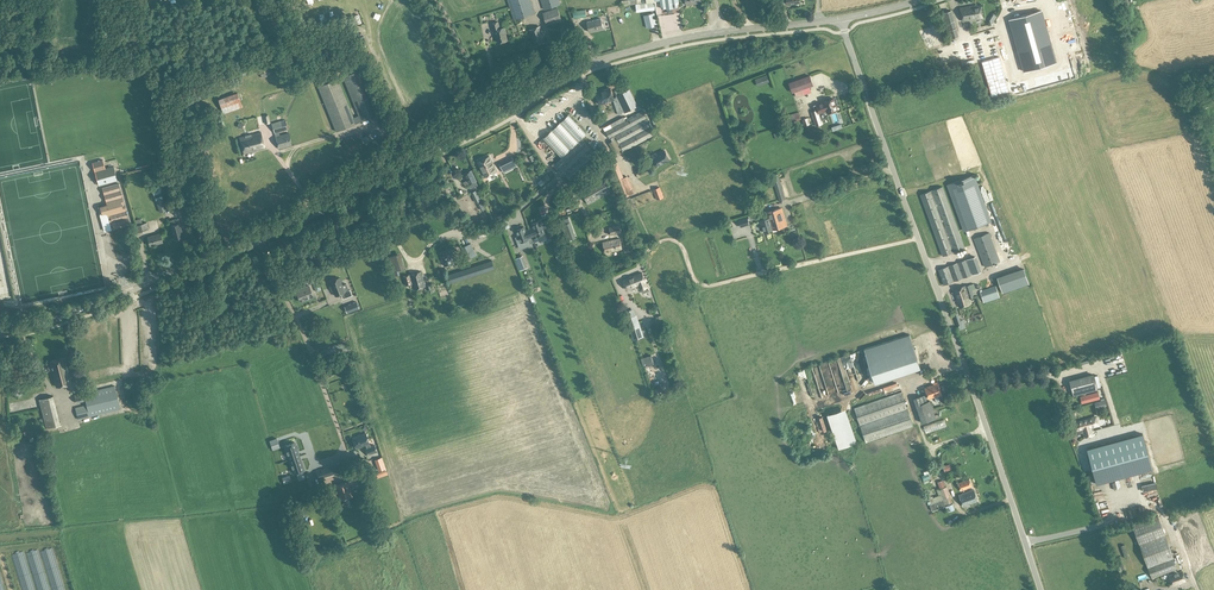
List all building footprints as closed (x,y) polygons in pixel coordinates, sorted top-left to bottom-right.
[(514,20),(536,12),(532,0),(508,0),(514,20)] [(544,9),(561,4),(559,0),(541,0),(544,9)] [(622,4),(622,5),(622,6),(636,4),(637,11),(655,10),(655,1),(654,0),(627,0),(622,1),(622,4)] [(980,5),(960,8),(962,21),(982,18),(980,5)] [(562,20),(558,7),(543,12),(547,25),(562,20)] [(586,11),(586,9),(573,11),(574,18),(578,18),(587,17),(586,11)] [(949,39),(959,36),(956,28),(954,21),(951,10),(942,13),(945,24),(947,31),(949,39)] [(1041,10),(1010,19),(1024,71),(1056,62),(1041,10)] [(654,14),(644,17),(647,28),(653,26),(656,25),(654,14)] [(601,18),(587,22),(590,32),(594,30),(603,28),(601,18)] [(498,22),(492,24),(496,35),(498,43),(508,40),(504,27),(499,29),(498,26),(500,26),(498,22)] [(540,26),(530,30),(535,45),(545,42),(544,38),(545,37),(544,33),(542,33),(540,26)] [(282,62),(260,69),(262,78),(285,71),(282,62)] [(253,65),(240,69),(242,76),(255,72),(253,65)] [(358,122),(381,113),(363,69),(363,68),(358,70),(356,68),(350,70),(351,73),(343,77),(358,116),(356,117),(358,122)] [(985,85),(990,102),(1024,92),(1019,75),(985,85)] [(766,76),(755,80),(757,86),(768,82),(766,76)] [(803,89),(808,87),(809,86),(813,85),(810,76),(799,79),(789,83),(792,92),(795,91),(803,89)] [(338,78),(318,86),(336,132),(358,122),(356,117),(354,117),(338,78)] [(614,98),(610,88),(596,93),(599,103),(613,99),(614,98)] [(614,98),(613,99),(618,114),(625,112),(625,113),(638,106),(630,88),(620,93),(615,95),(616,97),(614,98)] [(204,90),(193,94),(194,99),(205,95),(204,90)] [(240,101),(237,93),(218,99),(221,108),(240,101)] [(816,126),(821,125),(817,110),(823,108),(825,113),(827,112),(827,113),(838,109),(834,98),(814,105),(815,111),(811,112),(816,126)] [(194,104),(182,108),(188,127),(200,122),(194,104)] [(608,129),(605,130),(610,138),(615,135),(624,151),(655,134),(651,126),(654,125),(648,114),(645,115),(643,110),(641,111),(639,108),(633,111),(633,112),(625,117),(624,116),(606,126),(608,129)] [(785,124),(800,119),(798,112),(783,116),(785,124)] [(562,157),(581,138),(587,133),(569,114),(544,137),(562,157)] [(285,119),(272,123),(275,133),(288,129),(285,119)] [(261,132),(240,138),(244,153),(254,151),(253,150),(265,147),(261,132)] [(289,134),(276,137),(279,149),(292,146),(289,134)] [(615,139),(609,143),(615,153),(622,148),(615,139)] [(582,140),(556,164),(571,180),(597,156),(582,140)] [(170,158),(167,146),(156,149),(159,160),(170,158)] [(652,155),(654,158),(651,159),(654,165),(657,164),(658,165),(670,159),(665,151),(657,155),(656,153),(652,155)] [(497,171),(489,156),(478,162),(485,177),(497,171)] [(507,159),(510,167),(516,164),(512,157),(507,159)] [(628,189),(624,178),(619,165),(617,162),(611,165),(623,198),(630,195),(628,189)] [(114,166),(95,171),(99,185),(118,180),(114,166)] [(471,171),(464,174),(467,180),(463,182),(465,186),(469,184),(469,185),(476,181),(471,171)] [(541,179),(545,183),(550,178),(546,174),(541,179)] [(774,183),(779,201),(785,199),(777,174),(771,175),(774,183)] [(963,232),(990,222),(973,175),(946,185),(963,232)] [(624,178),(628,189),(632,187),(628,176),(624,178)] [(603,179),(581,192),(588,205),(610,193),(603,179)] [(107,205),(100,206),(102,214),(106,213),(107,216),(110,215),(114,229),(130,224),(119,183),(102,188),(107,205)] [(660,186),(653,189),(656,200),(664,197),(660,186)] [(943,187),(921,195),(943,256),(965,248),(943,187)] [(471,193),(476,203),(478,202),(482,200),(477,190),(471,193)] [(185,203),(187,200),(188,196),(184,194),(182,197),(180,201),(185,203)] [(161,196),(159,196),(156,198),(155,195),(154,195),(159,212),(166,210),(161,196)] [(791,221),(814,214),(810,199),(787,206),(791,221)] [(506,204),(508,209),(517,205),(515,200),(506,204)] [(526,211),(530,219),(540,214),(534,203),(530,206),(531,208),(526,211)] [(767,212),(769,218),(772,229),(786,225),(782,208),(767,212)] [(568,241),(577,238),(569,217),(560,221),(568,241)] [(746,217),(737,220),(739,227),(748,225),(746,217)] [(772,229),(769,218),(760,221),(763,232),(772,229)] [(535,230),(531,231),(535,241),(539,240),(539,238),(550,234),(547,225),(543,226),(541,220),(533,223),(535,230)] [(142,224),(137,225),(134,226),(136,233),(148,230),(146,223),(142,224)] [(180,223),(171,226),(174,239),(183,236),(180,223)] [(620,223),(610,225),(611,232),(622,229),(620,223)] [(535,241),(531,231),(527,233),(525,226),(516,230),(519,236),(516,237),(519,244),(530,240),(531,243),(535,241)] [(488,228),(475,233),(476,237),(489,232),(488,228)] [(990,232),(974,238),(985,267),(1000,261),(990,232)] [(153,236),(148,237),(150,245),(155,244),(158,243),(163,242),(160,233),(153,236)] [(620,238),(603,242),(606,253),(622,249),(620,238)] [(467,259),(477,255),(471,243),(461,248),(467,259)] [(444,266),(457,262),(453,250),(441,253),(444,266)] [(401,253),(387,257),(397,291),(401,290),(397,275),(399,274),(398,269),(406,267),(401,253)] [(521,269),(526,268),(521,256),(517,258),(521,269)] [(976,256),(966,259),(972,275),(981,271),(976,256)] [(966,259),(938,270),(944,285),(972,275),(966,259)] [(492,260),(447,274),(450,283),(495,268),(492,260)] [(409,275),(412,284),(414,290),(425,286),(421,271),(409,275)] [(642,273),(637,275),(641,284),(639,284),(641,288),(643,293),(649,291),(647,288),(648,287),(642,273)] [(305,277),(299,279),(301,285),(307,283),(308,285),(313,283),(312,283),(315,282),(312,274),(305,276),(305,277)] [(412,284),(409,275),(403,276),(405,286),(412,284)] [(641,284),(637,275),(624,280),(625,285),(624,285),(626,289),(627,288),(627,289),(635,286),(636,287),(637,288),(639,289),(641,288),(639,284),(641,284)] [(339,277),(330,281),(331,285),(330,286),(332,290),(333,290),(335,296),(341,293),(343,298),(352,295),(350,290),(344,292),(339,277)] [(312,283),(313,283),(316,292),(321,290),(317,281),(315,282),(312,283)] [(433,283),(426,285),(427,290),(430,289),(430,291),(435,290),(433,283)] [(974,297),(973,296),(977,295),(975,289),(972,290),(970,284),(965,286),(954,290),(959,307),(971,304),(970,299),(974,297)] [(313,297),(309,285),(296,291),(300,302),(313,297)] [(996,286),(980,291),(984,302),(1000,297),(996,286)] [(349,304),(352,311),(359,308),(357,301),(349,304)] [(641,330),(636,316),(636,315),(635,315),(633,310),(625,312),(627,318),(632,333),(641,330)] [(920,368),(910,336),(864,350),(875,382),(920,368)] [(344,343),(321,350),(324,359),(350,350),(348,344),(344,345),(344,343)] [(347,355),(344,356),(336,358),(336,360),(337,364),(349,361),(347,355)] [(651,355),(641,358),(644,367),(654,363),(651,355)] [(64,357),(50,361),(53,369),(52,370),(56,387),(71,383),(67,366),(65,362),(67,362),(66,358),(65,359),(64,357)] [(838,377),(838,373),(833,374),(835,390),(844,389),(842,382),(841,376),(838,377)] [(1089,375),(1070,381),(1074,398),(1094,393),(1089,375)] [(824,396),(820,382),(816,383),(820,397),(824,396)] [(926,393),(940,388),(938,382),(933,383),(934,384),(925,387),(926,393)] [(87,405),(75,407),(78,420),(121,409),(115,385),(84,393),(87,405)] [(788,393),(791,400),(803,395),(801,388),(788,393)] [(940,388),(926,393),(928,399),(935,397),(938,396),(938,397),(939,396),(942,395),(940,388)] [(902,392),(854,408),(866,442),(913,426),(902,392)] [(1098,392),(1080,397),(1082,404),(1100,399),(1098,392)] [(83,393),(75,395),(76,403),(85,400),(83,393)] [(913,398),(916,406),(927,402),(925,395),(913,398)] [(53,396),(39,399),(46,428),(61,425),(53,396)] [(845,409),(827,415),(839,449),(857,442),(845,409)] [(120,410),(110,413),(111,420),(122,417),(120,410)] [(1090,418),(1073,423),(1074,430),(1080,429),(1083,438),(1094,435),(1092,427),(1093,427),(1092,423),(1095,422),(1093,418),(1090,418)] [(944,419),(924,426),(927,434),(947,427),(944,419)] [(366,434),(352,438),(356,448),(366,444),(367,448),(365,448),(368,455),(377,452),(374,445),(370,446),(369,443),(366,434)] [(1143,434),(1087,449),(1097,484),(1153,469),(1143,434)] [(294,442),(284,445),(289,459),(299,456),(294,442)] [(299,456),(289,459),(294,473),(304,470),(299,456)] [(341,463),(329,467),(331,474),(344,470),(341,463)] [(362,465),(356,466),(357,472),(361,485),(367,483),(362,465)] [(329,467),(317,471),(319,478),(331,474),(329,467)] [(969,478),(958,482),(961,490),(972,486),(969,478)] [(347,481),(336,485),(341,500),(352,496),(347,481)] [(940,489),(942,494),(944,499),(945,504),(952,502),(947,486),(940,489)] [(974,490),(959,495),(963,507),(978,502),(974,490)] [(939,496),(930,499),(932,503),(944,499),(942,494),(939,496)] [(932,511),(946,506),(943,499),(930,504),(932,511)] [(1176,510),(1177,514),(1179,514),(1180,517),(1185,516),(1184,509),(1176,510)] [(1177,569),(1173,558),(1158,515),(1132,525),(1148,567),(1152,578),(1177,569)] [(1119,570),(1122,569),(1124,569),(1121,556),(1115,558),(1118,570),(1119,570)] [(1182,571),(1169,576),(1173,585),(1186,581),(1182,571)]
